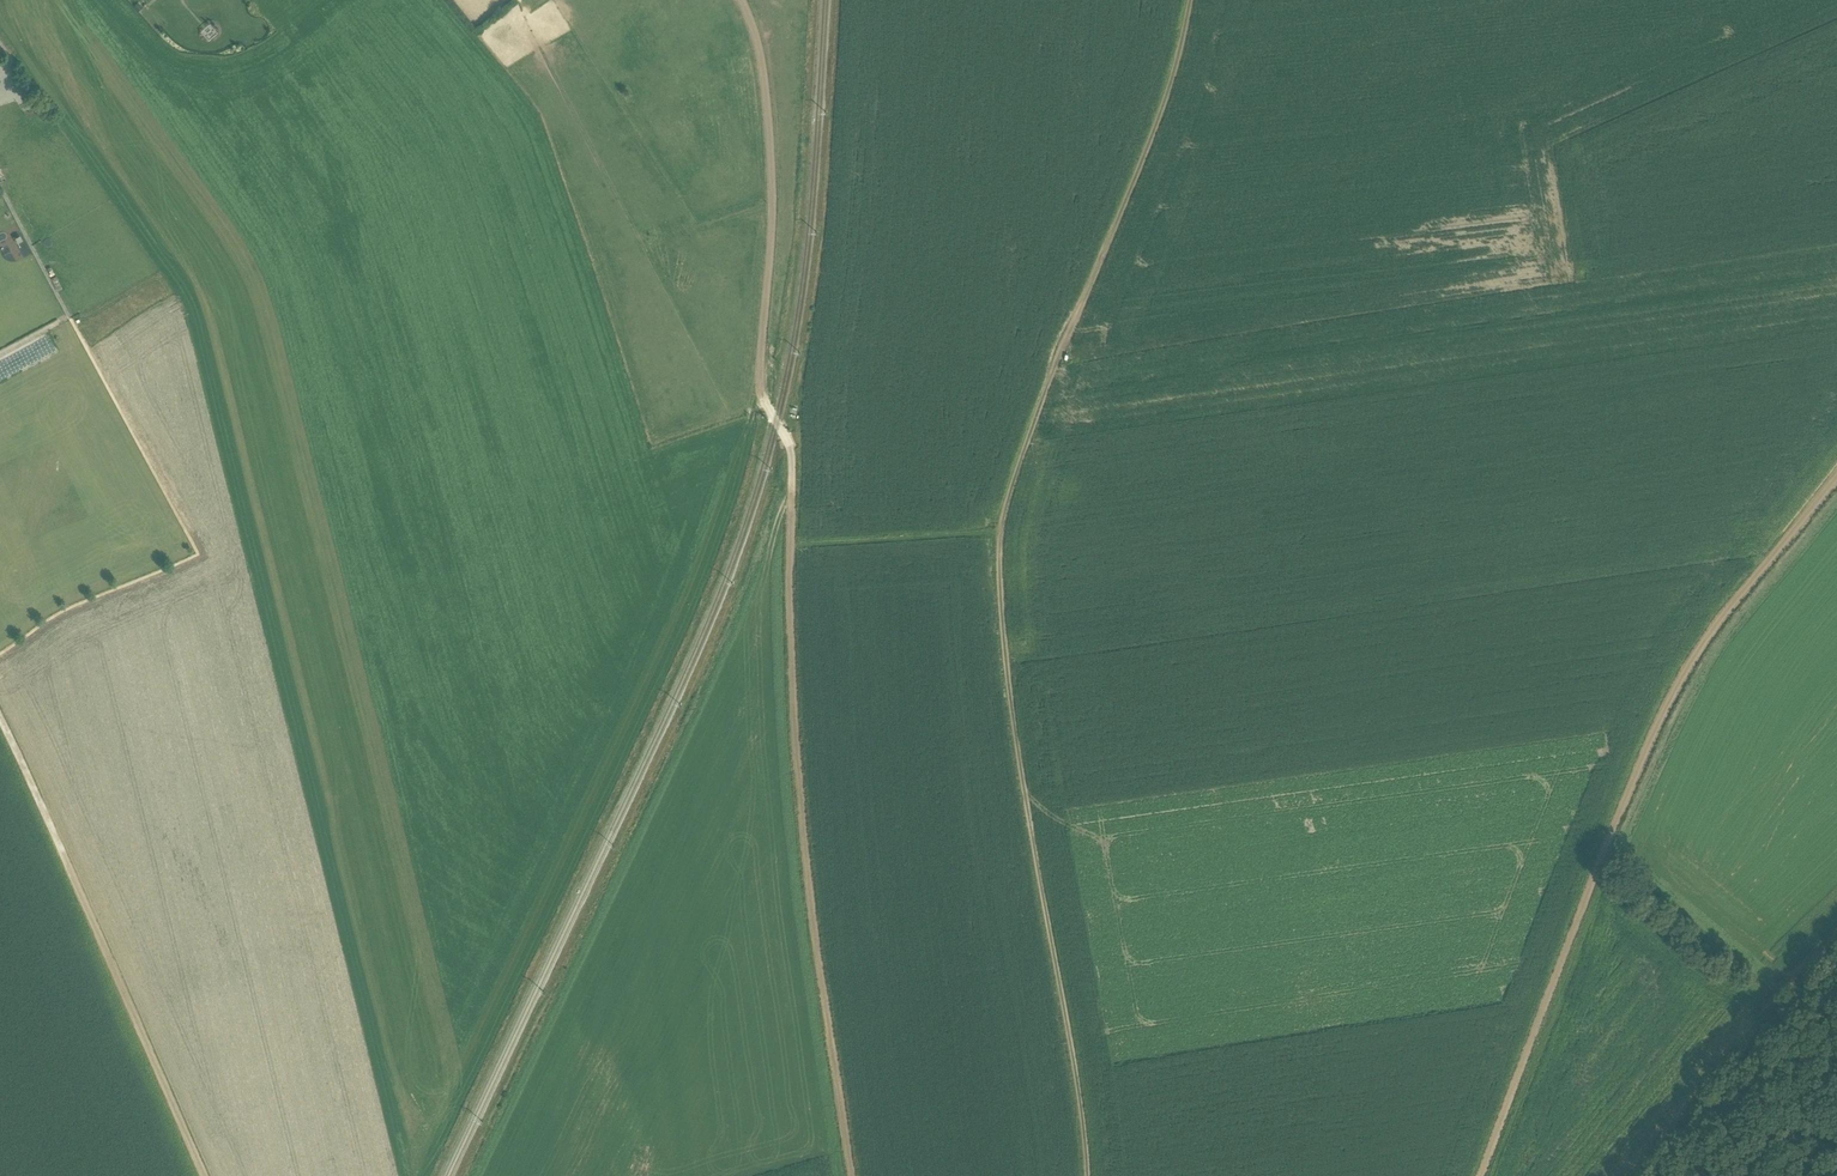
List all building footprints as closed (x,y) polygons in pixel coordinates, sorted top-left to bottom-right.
[(168,5),(174,11),(182,0),(177,0),(176,1),(176,0),(162,0),(168,5)] [(68,356),(49,320),(47,319),(0,342),(0,390),(68,356)] [(0,545),(0,560),(10,553),(3,543),(0,545)] [(562,653),(572,650),(569,642),(560,645),(562,653)] [(440,679),(433,684),(439,690),(445,685),(440,679)]
